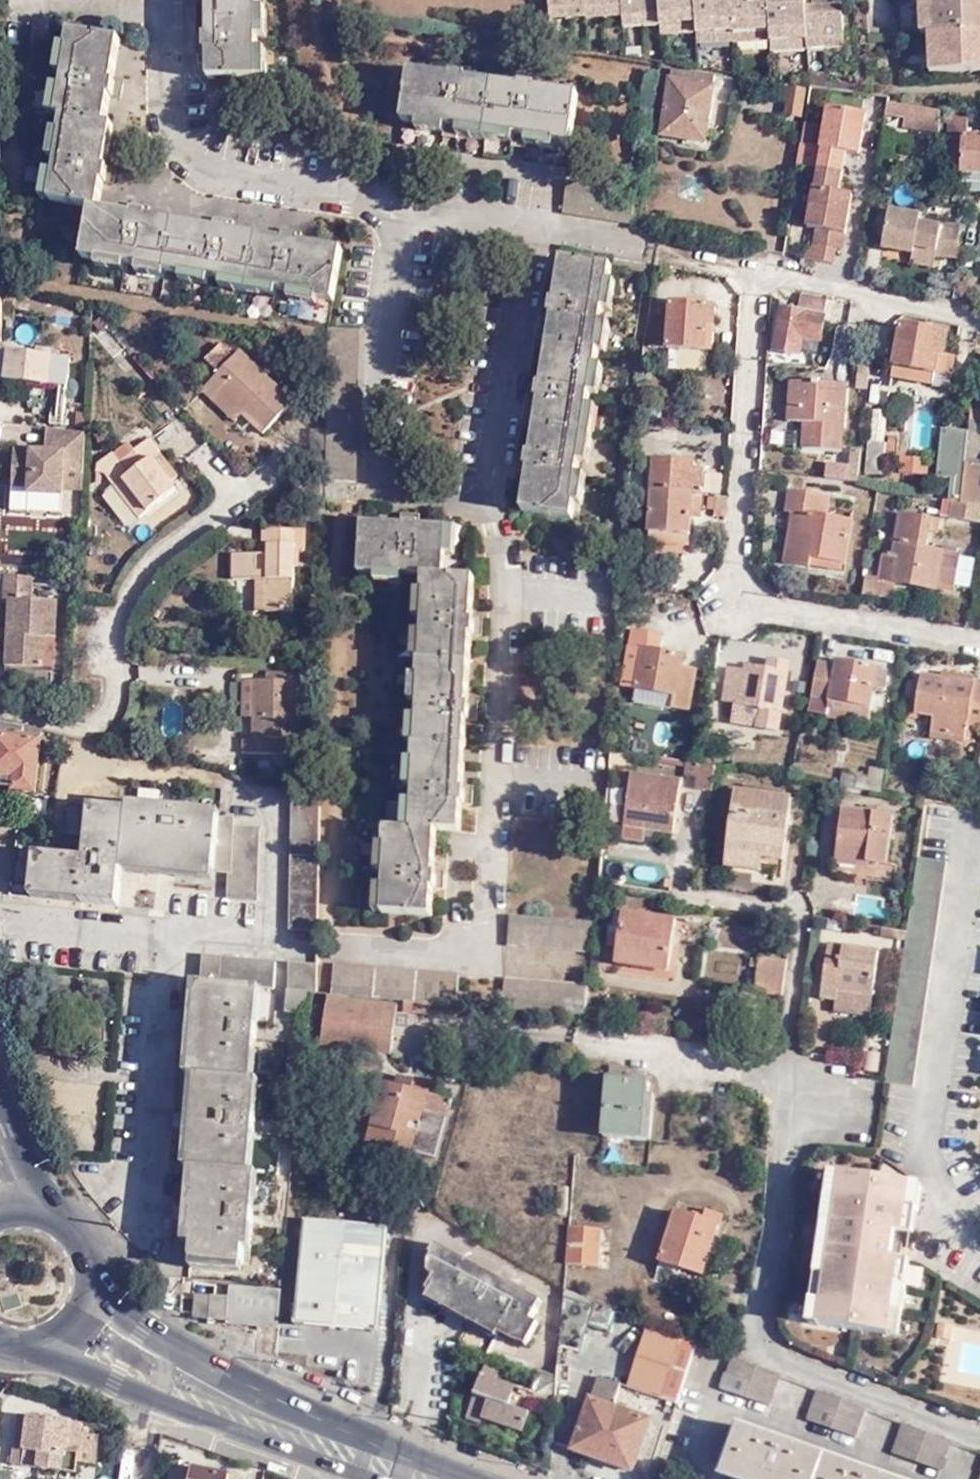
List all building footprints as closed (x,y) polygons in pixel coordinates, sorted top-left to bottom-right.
[(216,33),(208,33),(209,48),(212,48),(215,48),(215,76),(261,76),(262,73),(262,47),(262,33),(262,5),(265,5),(265,0),(217,0),(216,33)] [(551,7),(569,6),(588,6),(588,7),(589,7),(607,7),(624,7),(624,16),(642,15),(643,15),(661,15),(661,24),(698,23),(698,31),(734,31),(771,30),(771,39),(808,38),(826,37),(844,36),(842,4),(834,5),(824,5),(812,5),(806,6),(806,0),(550,0),(551,7)] [(934,28),(933,0),(923,0),(924,28),(932,28),(934,28)] [(934,28),(942,28),(943,68),(979,66),(979,0),(933,0),(934,28)] [(570,16),(569,6),(551,7),(551,17),(570,16)] [(589,16),(588,7),(588,6),(569,6),(570,16),(589,16)] [(589,7),(588,7),(589,16),(589,17),(607,17),(607,7),(589,7)] [(624,7),(607,7),(607,17),(624,16),(624,7)] [(642,24),(642,15),(624,16),(624,24),(642,24)] [(643,15),(642,15),(642,24),(661,24),(661,15),(643,15)] [(661,33),(698,31),(698,23),(661,24),(661,33)] [(289,293),(317,297),(333,300),(342,251),(300,242),(302,232),(287,229),(286,234),(284,240),(232,229),(234,219),(219,216),(218,221),(217,227),(148,213),(150,203),(137,200),(136,205),(134,211),(100,204),(105,177),(114,179),(117,164),(111,163),(107,162),(115,120),(107,118),(112,92),(123,93),(126,80),(120,79),(115,78),(122,36),(68,26),(66,40),(61,69),(59,82),(54,109),(58,111),(56,124),(51,152),(48,166),(43,194),(85,202),(76,252),(93,256),(121,261),(135,264),(163,269),(180,272),(205,277),(221,279),(248,285),(276,290),(289,293)] [(934,69),(943,68),(942,28),(934,28),(932,28),(934,69)] [(734,41),(771,39),(771,30),(734,31),(734,40),(734,41)] [(734,31),(698,31),(699,40),(734,40),(734,31)] [(844,46),(844,36),(826,37),(826,47),(844,46)] [(826,47),(826,37),(808,38),(807,47),(826,47)] [(52,68),(61,69),(66,40),(57,38),(52,68)] [(807,47),(808,38),(771,39),(772,49),(807,47)] [(270,46),(262,47),(262,73),(269,73),(270,46)] [(511,135),(525,138),(568,145),(578,95),(535,88),(536,83),(521,80),(520,85),(466,76),(467,70),(453,68),(452,74),(408,66),(399,115),(443,123),(457,126),(511,135)] [(712,85),(713,76),(671,69),(669,80),(668,80),(661,136),(705,142),(713,86),(712,85)] [(45,107),(54,109),(59,82),(50,80),(45,107)] [(800,116),(804,90),(789,88),(785,114),(800,116)] [(939,135),(939,111),(887,102),(883,125),(939,135)] [(823,148),(801,144),(798,167),(819,170),(817,188),(815,188),(811,212),(821,214),(819,229),(816,243),(803,257),(833,262),(836,248),(842,249),(852,194),(838,192),(841,172),(831,170),(834,151),(844,153),(860,155),(866,112),(829,107),(826,128),(823,148)] [(979,171),(979,137),(978,137),(978,130),(965,129),(965,115),(947,115),(946,139),(961,140),(960,170),(979,171)] [(42,150),(51,152),(56,124),(47,122),(42,150)] [(454,138),(457,126),(443,123),(441,135),(448,136),(454,138)] [(804,125),(801,144),(823,148),(826,128),(804,125)] [(522,151),(525,138),(511,135),(508,147),(515,149),(522,151)] [(841,172),(844,153),(834,151),(831,170),(841,172)] [(35,192),(43,194),(48,166),(40,164),(35,192)] [(960,170),(959,187),(979,189),(979,171),(960,170)] [(557,211),(628,223),(633,194),(562,181),(557,211)] [(809,228),(819,229),(821,214),(811,212),(809,228)] [(933,257),(957,261),(958,228),(938,224),(937,228),(916,224),(916,217),(886,212),(879,250),(911,256),(912,249),(932,253),(931,256),(933,257)] [(931,269),(933,257),(931,256),(932,253),(912,249),(911,256),(908,265),(931,269)] [(119,270),(121,261),(93,256),(91,265),(119,270)] [(523,467),(528,467),(521,511),(571,519),(613,267),(562,259),(555,301),(545,299),(542,314),(548,316),(552,316),(541,386),(531,384),(529,399),(534,400),(539,401),(531,453),(521,451),(518,466),(523,467)] [(161,278),(163,269),(135,264),(133,272),(161,278)] [(203,286),(205,277),(180,272),(177,281),(203,286)] [(219,288),(245,294),(248,285),(221,279),(219,288)] [(273,300),(276,290),(248,285),(245,294),(273,300)] [(315,307),(317,297),(289,293),(287,301),(315,307)] [(783,312),(775,354),(798,358),(802,341),(820,344),(827,302),(802,298),(799,315),(783,312)] [(650,346),(670,347),(707,348),(708,321),(716,321),(716,309),(672,306),(652,305),(650,346)] [(935,327),(903,322),(895,377),(935,382),(936,372),(950,374),(953,352),(946,351),(950,326),(936,323),(935,327)] [(97,335),(114,355),(127,344),(110,324),(97,335)] [(224,337),(227,327),(213,324),(211,334),(224,337)] [(325,476),(325,499),(346,499),(347,481),(354,482),(358,327),(328,326),(327,345),(325,476)] [(206,380),(236,415),(254,435),(287,406),(239,351),(232,356),(221,343),(206,356),(217,370),(206,380)] [(10,353),(0,352),(0,375),(7,376),(10,353)] [(10,353),(7,376),(60,382),(55,425),(63,427),(71,359),(10,353)] [(229,420),(236,415),(206,380),(199,385),(229,420)] [(840,388),(788,383),(784,421),(796,423),(794,450),(833,454),(840,388)] [(969,430),(979,431),(979,412),(970,411),(969,422),(969,430)] [(969,430),(969,422),(958,422),(957,433),(968,434),(969,430)] [(46,452),(13,449),(11,486),(28,487),(28,493),(61,495),(62,487),(82,488),(83,473),(86,431),(55,429),(53,452),(46,452)] [(55,429),(47,429),(46,452),(53,452),(55,429)] [(969,430),(968,434),(961,506),(979,508),(979,431),(969,430)] [(961,506),(968,434),(957,433),(941,432),(936,481),(951,483),(950,504),(952,504),(961,506)] [(141,514),(178,484),(173,478),(167,482),(158,473),(164,468),(154,455),(161,449),(151,437),(137,448),(124,459),(117,450),(117,449),(101,462),(118,483),(125,476),(134,488),(126,495),(141,514)] [(130,440),(117,450),(124,459),(137,448),(130,440)] [(887,447),(869,445),(866,477),(883,479),(887,447)] [(180,472),(161,449),(154,455),(164,468),(173,478),(180,472)] [(900,454),(900,473),(927,473),(927,454),(900,454)] [(698,463),(655,461),(649,533),(689,536),(690,511),(702,512),(704,473),(697,472),(698,463)] [(173,478),(164,468),(158,473),(167,482),(173,478)] [(116,484),(126,495),(134,488),(125,476),(118,483),(116,484)] [(823,497),(790,492),(786,514),(793,515),(784,565),(809,569),(810,558),(844,564),(851,521),(819,516),(823,497)] [(952,504),(950,518),(979,523),(979,508),(961,506),(952,504)] [(387,842),(388,842),(384,911),(432,915),(434,889),(444,889),(445,874),(439,873),(435,872),(437,829),(459,830),(462,801),(472,802),(474,789),(469,789),(462,788),(467,720),(478,720),(479,705),(474,705),(468,704),(473,635),(484,636),(485,623),(479,622),(473,621),(477,577),(444,575),(448,527),(420,524),(421,514),(407,513),(406,518),(406,524),(364,521),(361,572),(378,574),(378,570),(430,574),(413,828),(388,826),(387,842)] [(884,552),(879,578),(898,581),(935,588),(936,584),(954,586),(960,551),(928,546),(931,531),(938,533),(941,520),(901,513),(893,554),(884,552)] [(266,575),(266,607),(295,607),(296,525),(270,524),(269,541),(278,542),(277,550),(268,549),(235,549),(234,575),(252,575),(266,575)] [(269,541),(268,549),(277,550),(278,542),(269,541)] [(52,575),(64,576),(64,568),(52,567),(52,575)] [(78,568),(64,568),(64,576),(77,577),(78,568)] [(252,607),(266,607),(266,575),(252,575),(252,607)] [(879,578),(868,575),(865,593),(895,599),(898,581),(879,578)] [(30,599),(32,577),(3,576),(2,599),(9,600),(14,600),(12,634),(7,634),(5,665),(42,667),(44,636),(55,637),(57,601),(30,599)] [(661,637),(633,631),(629,648),(642,651),(632,702),(673,711),(673,713),(687,716),(696,674),(681,670),(683,659),(657,653),(661,637)] [(53,668),(55,637),(44,636),(42,667),(53,668)] [(756,710),(752,731),(778,735),(790,665),(770,662),(768,672),(747,667),(746,673),(730,670),(725,703),(732,705),(756,710)] [(815,665),(807,714),(828,718),(868,725),(871,710),(876,686),(888,688),(891,675),(878,673),(878,669),(838,662),(836,669),(815,665)] [(979,726),(979,687),(974,686),(974,684),(922,676),(915,714),(935,717),(931,735),(965,741),(968,724),(979,726)] [(243,735),(243,750),(275,750),(275,748),(285,748),(285,737),(298,737),(298,678),(254,678),(254,735),(243,735)] [(730,727),(752,731),(756,710),(732,705),(730,727)] [(33,790),(39,730),(0,721),(0,787),(33,790)] [(965,741),(931,735),(931,739),(965,745),(965,741)] [(609,762),(608,767),(622,769),(625,754),(613,752),(610,751),(609,762)] [(636,756),(625,754),(622,769),(633,771),(636,756)] [(702,781),(704,767),(699,767),(689,765),(687,779),(702,781)] [(716,794),(719,770),(704,767),(701,792),(716,794)] [(633,776),(626,827),(674,834),(681,783),(633,776)] [(845,777),(843,790),(873,794),(875,781),(845,777)] [(320,793),(293,787),(288,928),(317,931),(320,793)] [(738,795),(729,857),(765,862),(786,864),(794,803),(738,795)] [(30,866),(27,896),(77,901),(76,909),(112,913),(115,891),(118,873),(168,879),(225,885),(223,906),(251,909),(256,836),(230,833),(231,819),(216,818),(216,820),(94,808),(88,857),(82,857),(81,866),(47,862),(47,868),(30,866)] [(891,820),(841,813),(833,868),(858,872),(859,866),(883,870),(891,820)] [(762,874),(765,862),(729,857),(728,870),(762,874)] [(616,928),(625,929),(620,962),(638,966),(639,959),(671,965),(678,922),(619,911),(616,928)] [(592,952),(596,920),(510,914),(508,944),(592,952)] [(828,944),(820,999),(835,1001),(834,1008),(870,1013),(878,952),(828,944)] [(761,950),(760,956),(775,959),(776,952),(761,950)] [(782,997),(787,961),(775,959),(760,956),(759,958),(758,966),(755,992),(782,997)] [(751,965),(758,966),(759,958),(752,957),(751,965)] [(245,1048),(247,1032),(250,992),(268,993),(271,965),(197,961),(193,1028),(190,1079),(193,1080),(191,1118),(188,1171),(192,1172),(190,1212),(187,1259),(241,1263),(244,1227),(245,1211),(248,1174),(242,1174),(245,1137),(246,1124),(248,1085),(243,1085),(245,1048)] [(335,964),(332,996),(405,1001),(439,1004),(458,1006),(461,974),(335,964)] [(305,995),(316,995),(316,968),(287,967),(283,1018),(304,1020),(305,995)] [(505,979),(502,1009),(573,1015),(585,1016),(588,986),(505,979)] [(389,1042),(392,1042),(392,1040),(397,1008),(348,1001),(328,999),(321,1046),(333,1048),(368,1052),(370,1040),(389,1042)] [(439,1004),(405,1001),(404,1014),(438,1017),(439,1004)] [(390,1054),(392,1042),(389,1042),(370,1040),(368,1052),(390,1054)] [(627,1071),(609,1070),(605,1140),(646,1143),(651,1085),(626,1084),(627,1071)] [(366,1142),(410,1155),(426,1096),(428,1097),(431,1087),(409,1080),(406,1090),(382,1084),(381,1082),(365,1078),(356,1104),(375,1109),(366,1142)] [(426,1096),(410,1155),(434,1162),(450,1103),(428,1097),(426,1096)] [(831,1175),(827,1196),(837,1198),(841,1176),(831,1175)] [(841,1176),(837,1198),(833,1224),(829,1251),(825,1277),(820,1304),(817,1326),(888,1337),(891,1314),(895,1287),(899,1262),(891,1260),(895,1235),(903,1237),(907,1210),(911,1187),(911,1186),(841,1176)] [(921,1187),(911,1186),(911,1187),(907,1210),(917,1211),(921,1187)] [(827,1196),(824,1222),(833,1224),(837,1198),(827,1196)] [(705,1220),(679,1209),(657,1263),(674,1270),(677,1264),(701,1274),(726,1215),(710,1208),(705,1220)] [(913,1238),(917,1211),(907,1210),(903,1237),(913,1238)] [(294,1325),(376,1332),(385,1229),(303,1221),(294,1325)] [(824,1222),(819,1249),(829,1251),(833,1224),(824,1222)] [(598,1227),(569,1224),(565,1260),(595,1263),(598,1227)] [(899,1262),(903,1237),(895,1235),(891,1260),(899,1262)] [(427,1314),(499,1351),(529,1357),(536,1341),(539,1322),(531,1318),(540,1301),(434,1246),(427,1259),(427,1274),(432,1277),(427,1314)] [(819,1249),(815,1276),(825,1277),(829,1251),(819,1249)] [(909,1263),(899,1262),(895,1287),(905,1289),(909,1263)] [(811,1302),(820,1304),(825,1277),(815,1276),(811,1302)] [(900,1315),(905,1289),(895,1287),(891,1314),(900,1315)] [(273,1329),(276,1295),(229,1290),(228,1301),(195,1298),(194,1303),(193,1320),(226,1323),(226,1326),(243,1327),(273,1329)] [(620,1313),(563,1290),(559,1345),(582,1353),(590,1327),(613,1335),(620,1313)] [(817,1326),(820,1304),(811,1302),(808,1324),(817,1326)] [(897,1338),(900,1315),(891,1314),(888,1337),(897,1338)] [(951,1328),(938,1325),(935,1339),(948,1342),(951,1328)] [(652,1326),(630,1392),(662,1402),(670,1404),(692,1342),(683,1338),(652,1326)] [(733,1358),(731,1357),(722,1382),(768,1401),(779,1377),(733,1358)] [(534,1403),(554,1410),(557,1382),(535,1375),(528,1394),(496,1382),(500,1370),(485,1365),(473,1396),(487,1402),(482,1419),(523,1433),(534,1403)] [(589,1379),(584,1398),(606,1406),(612,1386),(589,1379)] [(864,1411),(816,1391),(807,1416),(854,1435),(864,1411)] [(480,1422),(482,1419),(487,1402),(473,1396),(466,1417),(480,1422)] [(643,1421),(583,1402),(567,1453),(627,1472),(643,1421)] [(16,1437),(11,1465),(75,1474),(78,1459),(95,1462),(99,1438),(81,1435),(81,1425),(19,1416),(16,1437)] [(750,1478),(891,1478),(740,1424),(723,1469),(750,1478)] [(950,1444),(901,1425),(892,1453),(940,1471),(950,1444)] [(173,1467),(170,1478),(239,1478),(173,1467)]
